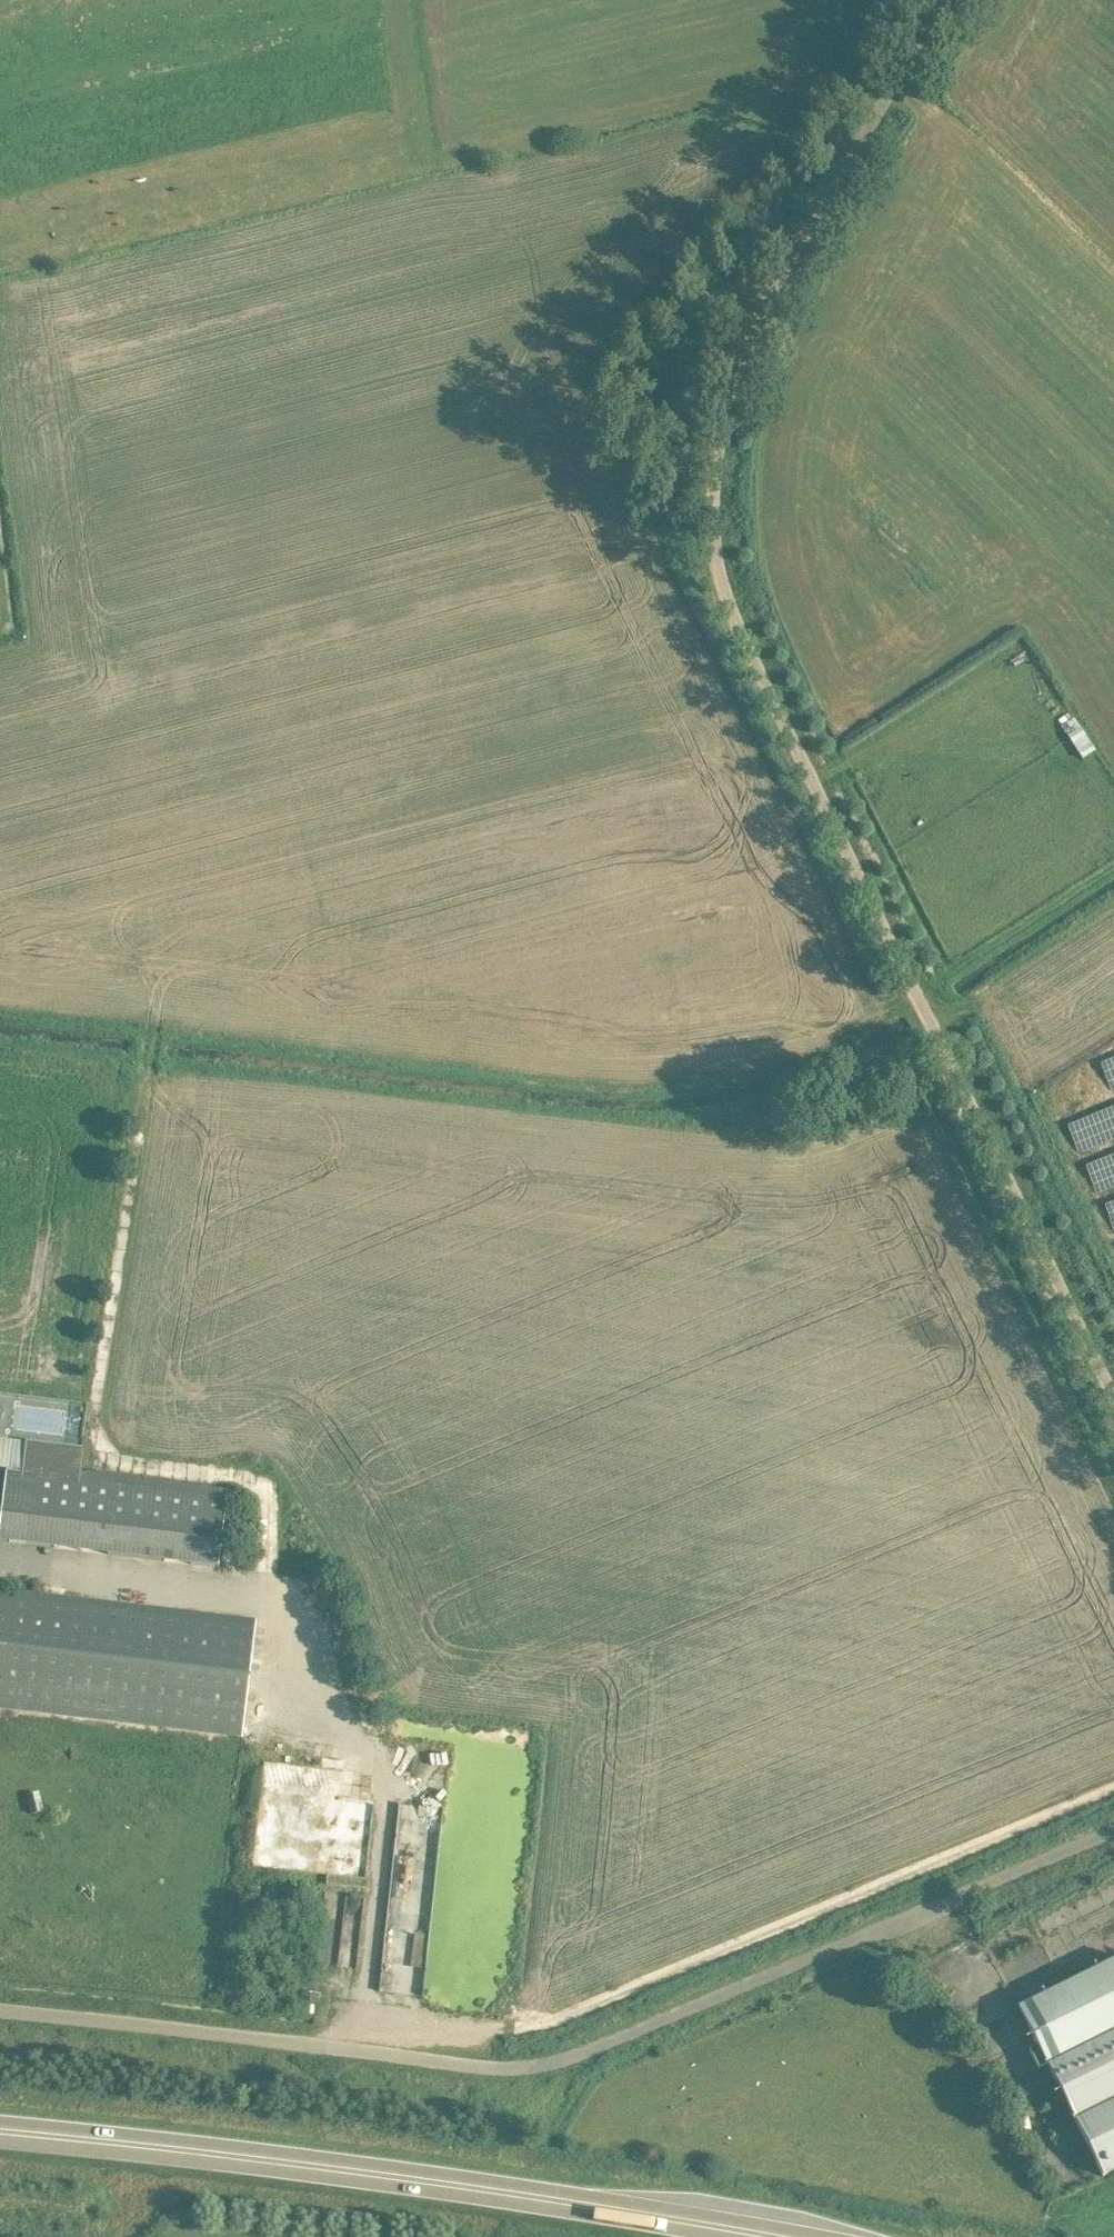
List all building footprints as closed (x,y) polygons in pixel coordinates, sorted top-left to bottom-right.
[(227,1489),(81,1471),(84,1442),(27,1435),(24,1465),(7,1463),(0,1522),(0,1540),(218,1566),(227,1489)] [(0,1593),(0,1704),(243,1734),(256,1624),(0,1593)] [(38,1799),(25,1802),(28,1815),(41,1812),(38,1799)] [(1018,2008),(1037,2046),(1028,2050),(1038,2069),(1046,2065),(1102,2176),(1113,2170),(1113,1960),(1018,2008)] [(311,1992),(310,2000),(319,2002),(320,1993),(311,1992)]
